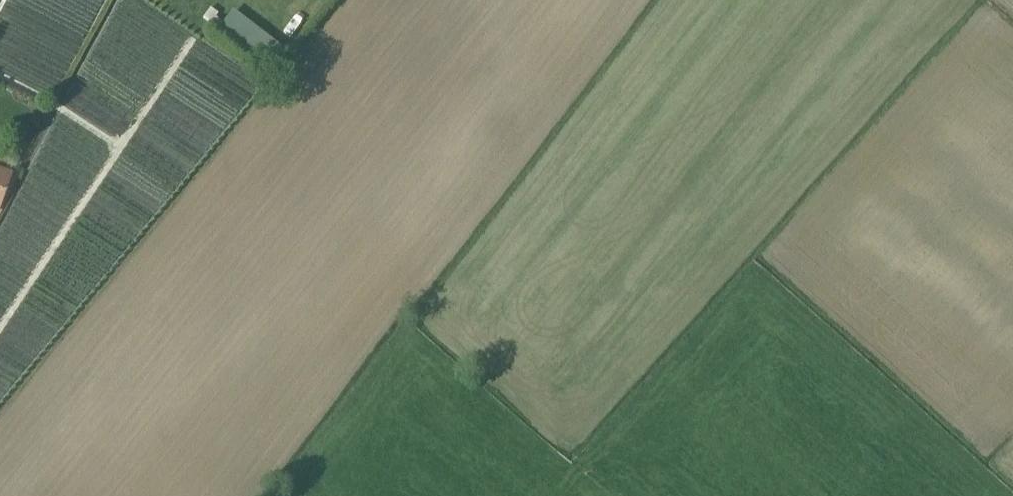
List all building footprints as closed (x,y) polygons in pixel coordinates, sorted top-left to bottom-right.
[(12,174),(0,169),(0,206),(12,174)]
